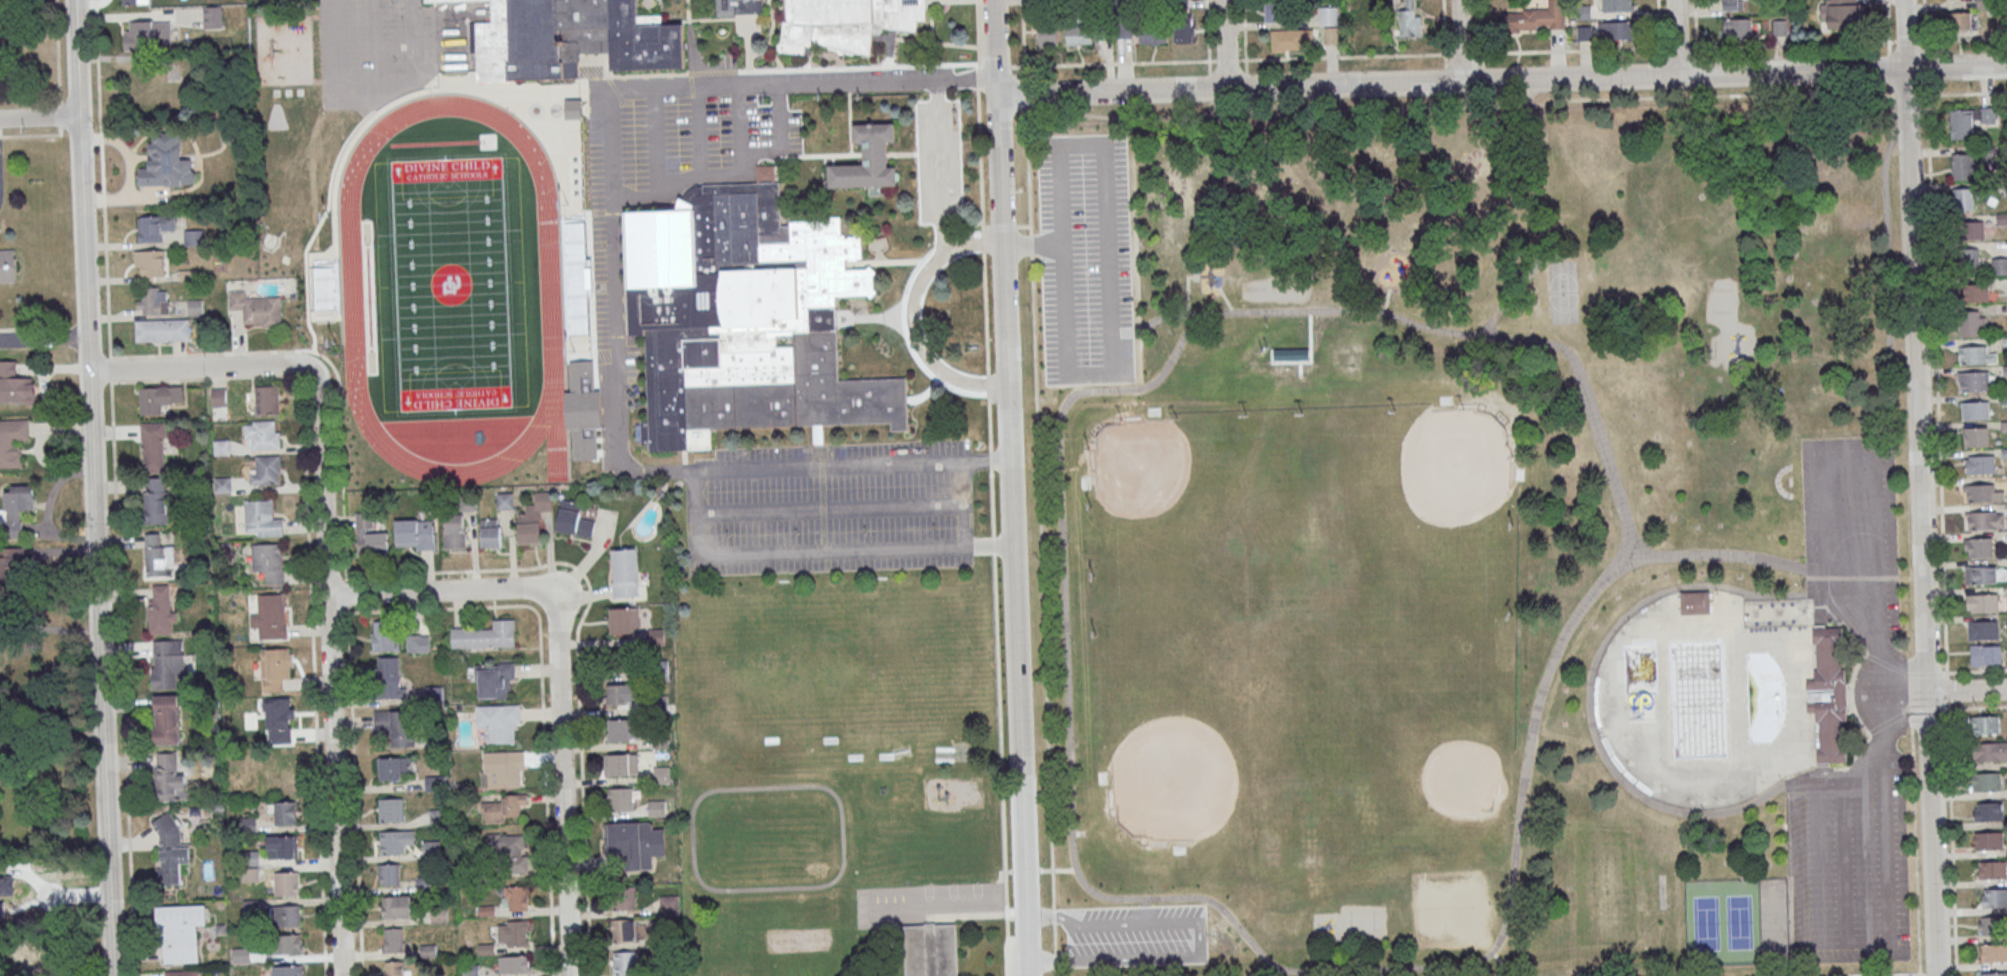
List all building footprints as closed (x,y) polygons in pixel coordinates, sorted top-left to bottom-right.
[(492,22),(476,22),(478,79),(579,78),(578,61),(579,61),(579,54),(611,54),(612,71),(685,68),(683,25),(662,25),(661,16),(637,16),(637,0),(491,0),(492,22)] [(717,17),(737,14),(764,14),(763,0),(716,0),(717,17)] [(789,22),(783,22),(782,43),(779,44),(778,50),(781,53),(813,55),(814,41),(871,56),(873,40),(873,32),(880,35),(882,33),(884,32),(884,26),(888,27),(898,28),(917,31),(918,20),(927,20),(926,1),(926,0),(788,0),(789,22)] [(1400,36),(1424,36),(1424,14),(1419,13),(1419,0),(1400,0),(1400,36)] [(1601,12),(1633,12),(1633,3),(1631,3),(1631,0),(1601,0),(1601,12)] [(1745,11),(1745,0),(1721,0),(1721,12),(1745,11)] [(1826,28),(1862,28),(1861,0),(1826,0),(1826,28)] [(1264,21),(1288,21),(1288,1),(1264,1),(1264,21)] [(222,6),(204,6),(204,28),(222,28),(222,6)] [(1338,26),(1338,6),(1319,6),(1319,26),(1338,26)] [(1501,10),(1502,31),(1564,30),(1564,9),(1501,10)] [(1947,12),(1947,31),(1972,31),(1972,12),(1947,12)] [(1194,18),(1174,18),(1174,42),(1194,42),(1194,18)] [(1751,38),(1751,20),(1723,20),(1723,38),(1751,38)] [(124,30),(124,49),(171,49),(171,21),(130,21),(130,30),(124,30)] [(1113,21),(1113,38),(1133,38),(1133,21),(1113,21)] [(1632,22),(1598,22),(1598,39),(1632,39),(1632,22)] [(1058,46),(1058,24),(1038,24),(1038,46),(1058,46)] [(1167,44),(1167,24),(1140,24),(1140,44),(1167,44)] [(1066,45),(1092,45),(1092,26),(1066,26),(1066,45)] [(898,28),(896,39),(894,57),(889,56),(886,56),(888,41),(873,40),(873,32),(880,35),(882,33),(887,34),(888,27),(898,28)] [(1324,44),(1340,44),(1340,28),(1324,28),(1324,44)] [(1313,39),(1313,29),(1271,29),(1271,52),(1302,52),(1302,39),(1313,39)] [(1951,138),(1973,138),(1973,122),(1996,121),(1995,108),(1950,109),(1951,138)] [(829,187),(897,185),(896,166),(888,166),(887,142),(896,141),(895,123),(853,124),(853,143),(863,143),(863,164),(828,165),(829,187)] [(181,132),(149,132),(150,166),(138,166),(139,186),(195,185),(194,159),(181,159),(181,132)] [(1951,154),(1951,179),(1977,179),(1977,154),(1951,154)] [(908,432),(890,432),(890,423),(823,425),(823,445),(820,445),(814,445),(813,425),(688,430),(689,451),(650,452),(650,445),(642,446),(642,441),(636,442),(636,426),(641,425),(641,420),(649,420),(646,335),(630,336),(626,213),(677,211),(679,200),(687,192),(695,186),(779,184),(781,227),(790,226),(790,223),(825,222),(824,218),(841,218),(842,236),(844,236),(844,239),(861,238),(862,260),(845,260),(846,271),(867,270),(870,267),(876,274),(874,276),(874,297),(836,298),(838,382),(906,380),(908,432)] [(1953,187),(1953,211),(1974,211),(1974,187),(1953,187)] [(139,242),(163,241),(163,230),(175,230),(175,215),(138,216),(139,242)] [(1957,221),(1957,239),(1984,239),(1984,221),(1957,221)] [(199,231),(188,231),(188,244),(199,244),(199,231)] [(1961,248),(1961,273),(1978,273),(1978,248),(1961,248)] [(16,283),(15,250),(0,251),(0,283),(16,283)] [(141,250),(141,276),(164,276),(164,250),(141,250)] [(1992,258),(1992,275),(2006,275),(2006,258),(1992,258)] [(1961,284),(1961,302),(1988,302),(1988,284),(1961,284)] [(147,296),(137,296),(137,314),(168,314),(168,287),(147,287),(147,296)] [(247,290),(229,290),(229,309),(243,309),(243,326),(281,326),(281,297),(247,297),(247,290)] [(189,314),(202,314),(202,300),(189,300),(189,314)] [(1983,336),(1983,311),(1960,311),(1960,336),(1983,336)] [(190,341),(189,319),(136,319),(136,341),(190,341)] [(1988,346),(1959,346),(1959,364),(1996,364),(1996,353),(1988,353),(1988,346)] [(1273,359),(1272,348),(1307,348),(1307,359),(1273,359)] [(33,402),(0,402),(0,379),(0,362),(18,362),(18,378),(34,378),(34,384),(38,384),(38,397),(33,397),(33,402)] [(1958,372),(1958,391),(1990,391),(1990,372),(1958,372)] [(161,414),(161,403),(183,403),(183,386),(140,387),(141,414),(161,414)] [(279,413),(279,386),(256,386),(256,413),(279,413)] [(1990,402),(1961,402),(1961,418),(1990,418),(1990,402)] [(21,468),(20,440),(30,440),(29,420),(0,421),(0,468),(21,468)] [(245,420),(245,448),(279,448),(279,420),(245,420)] [(166,422),(144,422),(144,472),(166,472),(166,422)] [(1988,446),(1988,427),(1963,427),(1963,446),(1988,446)] [(215,454),(229,454),(229,441),(215,441),(215,454)] [(280,484),(280,455),(257,455),(257,474),(251,474),(251,484),(280,484)] [(1995,474),(1995,455),(1966,455),(1966,474),(1995,474)] [(232,476),(215,476),(215,492),(232,492),(232,476)] [(145,523),(168,523),(168,477),(145,477),(145,523)] [(1963,484),(1963,501),(2003,501),(2003,491),(1996,491),(1996,484),(1963,484)] [(5,485),(4,509),(2,509),(2,538),(22,538),(22,510),(34,510),(34,485),(5,485)] [(518,513),(519,544),(541,544),(540,511),(552,511),(551,492),(535,492),(535,504),(526,504),(526,513),(518,513)] [(498,509),(512,509),(512,493),(498,493),(498,509)] [(245,500),(246,533),(258,532),(258,537),(285,536),(284,519),(274,519),(274,499),(245,500)] [(592,537),(595,518),(580,516),(582,503),(561,500),(557,531),(592,537)] [(2004,529),(2004,511),(1966,511),(1966,529),(2004,529)] [(374,512),(357,512),(357,555),(389,554),(388,532),(374,532),(374,512)] [(445,513),(445,549),(465,549),(465,513),(445,513)] [(481,548),(501,548),(501,518),(481,518),(481,548)] [(435,520),(397,519),(396,549),(434,550),(435,520)] [(146,575),(168,575),(168,566),(174,566),(174,545),(162,545),(162,534),(146,534),(146,575)] [(1964,557),(1993,557),(1993,538),(1964,538),(1964,557)] [(252,544),(282,543),(283,569),(284,569),(285,584),(267,584),(267,571),(253,572),(252,544)] [(2,547),(2,558),(0,558),(0,582),(30,583),(31,547),(2,547)] [(639,596),(637,548),(611,549),(612,597),(639,596)] [(1965,583),(2006,583),(2006,566),(1965,566),(1965,583)] [(149,633),(171,633),(171,622),(176,622),(176,611),(171,611),(171,585),(149,585),(149,633)] [(258,595),(284,593),(285,606),(286,606),(288,639),(260,640),(260,628),(252,628),(251,615),(259,615),(258,595)] [(1680,615),(1680,593),(1709,593),(1710,614),(1680,615)] [(1998,594),(1969,594),(1969,612),(1998,612),(1998,594)] [(639,633),(639,608),(610,608),(610,633),(639,633)] [(1999,621),(1968,621),(1968,639),(1999,639),(1999,621)] [(372,651),(399,651),(399,622),(372,622),(372,651)] [(487,627),(515,626),(516,647),(488,648),(487,627)] [(1811,630),(1813,677),(1805,677),(1806,711),(1814,711),(1816,763),(1846,762),(1840,628),(1811,630)] [(664,644),(664,629),(649,629),(649,644),(664,644)] [(407,651),(429,651),(429,634),(407,634),(407,651)] [(152,639),(152,688),(177,688),(177,676),(185,676),(185,639),(152,639)] [(2001,645),(1971,645),(1971,665),(2001,665),(2001,645)] [(262,691),(283,691),(283,680),(289,680),(289,648),(262,648),(262,691)] [(378,697),(401,697),(401,656),(378,656),(378,697)] [(479,671),(507,670),(508,691),(480,692),(479,671)] [(608,686),(636,685),(637,706),(609,707),(608,686)] [(156,697),(179,696),(181,744),(156,745),(155,729),(158,728),(158,713),(156,713),(156,697)] [(264,700),(265,741),(292,740),(291,699),(264,700)] [(477,707),(520,706),(521,724),(514,725),(515,743),(487,744),(486,728),(478,728),(477,707)] [(413,746),(413,710),(374,710),(374,732),(386,732),(386,746),(413,746)] [(2000,715),(1971,715),(1971,734),(2000,734),(2000,715)] [(611,721),(640,720),(640,742),(612,742),(611,721)] [(1973,742),(1973,761),(2006,761),(2006,742),(1973,742)] [(484,753),(525,751),(525,768),(519,769),(520,787),(482,789),(481,772),(485,771),(484,753)] [(186,800),(186,773),(177,774),(177,752),(155,752),(156,800),(186,800)] [(610,756),(639,755),(639,776),(611,777),(610,756)] [(410,757),(379,757),(379,780),(410,780),(410,757)] [(670,767),(654,767),(654,782),(670,782),(670,767)] [(1971,773),(1971,791),(2001,791),(2001,773),(1971,773)] [(610,790),(639,789),(639,811),(611,812),(610,790)] [(520,821),(520,807),(526,807),(526,795),(502,795),(502,802),(483,802),(483,821),(520,821)] [(379,800),(404,799),(405,822),(380,823),(379,800)] [(297,802),(276,802),(276,825),(297,825),(297,802)] [(1979,803),(2003,803),(2004,821),(1976,822),(1976,811),(1979,811),(1979,803)] [(181,885),(181,863),(190,863),(190,845),(179,845),(179,816),(158,816),(158,885),(181,885)] [(241,817),(258,817),(258,833),(241,834),(241,817)] [(611,825),(639,824),(640,846),(612,847),(611,825)] [(380,832),(415,830),(416,845),(405,846),(406,854),(381,855),(380,832)] [(1974,832),(1974,850),(2003,849),(2003,832),(1974,832)] [(525,834),(488,834),(488,855),(500,855),(500,870),(525,870),(525,834)] [(268,858),(300,858),(300,835),(268,835),(268,858)] [(242,851),(259,850),(260,866),(243,867),(242,851)] [(2006,861),(1979,861),(1979,879),(2006,879),(2006,861)] [(400,885),(400,864),(378,864),(378,885),(400,885)] [(243,869),(260,868),(260,884),(243,885),(243,869)] [(299,895),(299,871),(268,871),(268,895),(299,895)] [(528,909),(528,886),(503,886),(503,909),(528,909)] [(611,888),(636,888),(636,910),(612,910),(611,888)] [(1986,890),(2006,889),(2006,908),(1983,908),(1982,898),(1986,898),(1986,890)] [(678,895),(660,897),(661,916),(680,914),(678,895)] [(383,897),(411,896),(412,917),(384,918),(383,897)] [(301,926),(301,905),(273,905),(273,926),(301,926)] [(157,907),(207,906),(208,925),(198,925),(199,962),(165,963),(164,939),(158,939),(157,907)] [(431,907),(448,906),(448,923),(431,923),(431,907)] [(1981,917),(1981,935),(2006,935),(2006,917),(1981,917)] [(612,921),(637,920),(637,942),(612,943),(612,921)] [(528,946),(528,921),(498,921),(498,946),(528,946)] [(955,925),(957,975),(905,975),(903,928),(925,927),(925,924),(935,924),(935,926),(955,925)] [(386,930),(414,929),(414,950),(387,951),(386,930)] [(275,954),(303,954),(303,934),(275,934),(275,954)] [(2006,962),(2006,944),(1980,944),(1980,962),(2006,962)] [(234,948),(251,948),(251,964),(234,965),(234,948)] [(613,953),(638,953),(638,975),(614,975),(613,953)] [(531,973),(531,955),(500,955),(500,973),(531,973)] [(385,961),(385,975),(404,975),(404,961),(385,961)] [(480,964),(480,975),(464,975),(464,964),(480,964)] [(303,965),(273,965),(273,975),(303,975),(303,965)]
